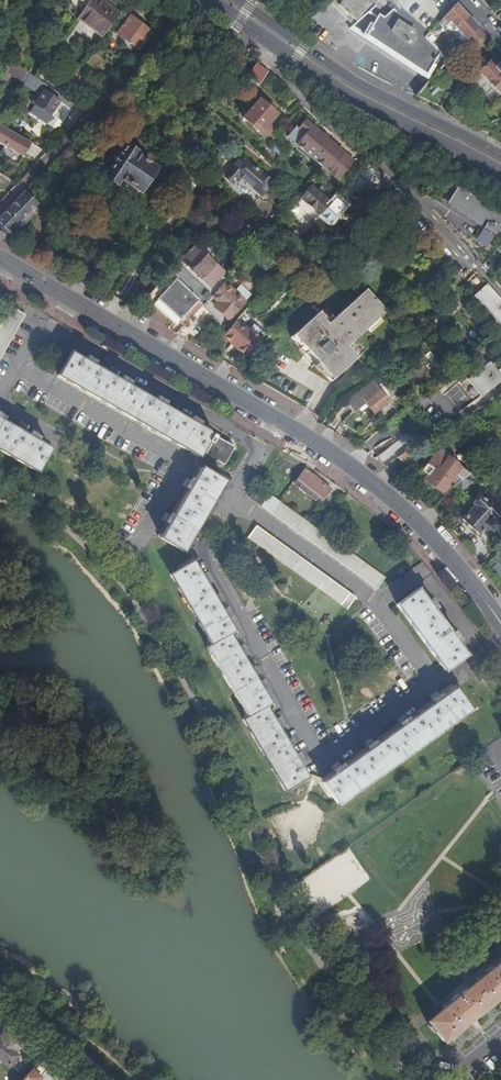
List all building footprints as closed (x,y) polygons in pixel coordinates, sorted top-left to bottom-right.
[(103,38),(120,15),(99,0),(92,0),(80,17),(95,28),(93,31),(103,38)] [(140,13),(144,9),(136,3),(132,8),(140,13)] [(458,29),(469,40),(478,29),(456,6),(443,20),(447,25),(450,23),(457,30),(458,29)] [(378,18),(370,12),(360,22),(353,28),(354,28),(428,78),(442,53),(394,8),(385,17),(380,13),(378,18)] [(139,52),(153,35),(131,18),(118,35),(139,52)] [(478,50),(488,41),(478,29),(469,40),(478,50)] [(36,75),(44,63),(34,56),(26,68),(36,75)] [(259,87),(269,73),(257,64),(247,78),(259,87)] [(499,65),(495,69),(490,64),(479,73),(489,83),(485,87),(495,97),(498,94),(500,97),(500,67),(499,65)] [(9,74),(22,83),(27,74),(14,65),(9,74)] [(22,83),(22,84),(41,97),(35,106),(63,125),(71,111),(77,107),(34,79),(27,74),(22,83)] [(77,99),(86,87),(74,78),(65,90),(77,99)] [(269,125),(278,116),(260,101),(243,120),(264,138),(267,138),(273,132),(272,129),(269,125)] [(306,121),(298,130),(305,135),(296,145),(337,181),(354,162),(306,121)] [(3,149),(3,150),(20,160),(29,144),(0,127),(0,148),(3,149)] [(305,135),(298,130),(296,128),(287,138),(296,145),(305,135)] [(133,187),(137,190),(153,166),(136,155),(137,154),(126,147),(125,149),(124,148),(121,153),(122,153),(112,168),(111,167),(109,171),(109,172),(106,177),(117,185),(121,179),(128,184),(128,185),(133,188),(133,187)] [(262,197),(273,184),(243,158),(225,179),(232,185),(239,177),(262,197)] [(51,174),(47,171),(42,176),(45,180),(51,174)] [(360,196),(370,208),(376,199),(367,187),(360,196)] [(496,231),(500,221),(500,211),(453,187),(444,205),(496,231)] [(339,214),(311,188),(306,194),(301,199),(329,225),(339,214)] [(5,241),(18,228),(17,226),(37,206),(25,195),(0,221),(0,236),(5,241)] [(198,302),(203,306),(211,297),(223,284),(229,278),(195,247),(191,250),(190,249),(189,250),(188,250),(180,258),(182,260),(146,299),(176,326),(198,302)] [(498,275),(500,271),(500,268),(495,263),(486,272),(494,279),(498,275)] [(500,290),(500,277),(498,275),(494,279),(492,281),(500,290)] [(223,284),(211,297),(218,303),(214,308),(228,321),(244,303),(234,293),(223,284)] [(234,293),(244,303),(251,296),(240,286),(234,293)] [(500,321),(500,301),(487,286),(475,296),(499,323),(500,321)] [(347,347),(385,312),(365,290),(327,325),(317,315),(301,329),(304,332),(295,340),(331,378),(339,370),(341,373),(357,358),(347,347)] [(13,310),(3,326),(0,332),(0,364),(26,318),(13,310)] [(237,322),(224,337),(246,357),(261,340),(250,330),(247,332),(237,322)] [(96,366),(88,361),(74,353),(60,378),(200,460),(204,452),(208,454),(206,457),(226,468),(235,450),(213,437),(214,434),(200,426),(193,422),(165,406),(158,401),(131,386),(123,382),(96,366)] [(428,375),(440,364),(430,353),(418,363),(428,375)] [(90,357),(88,361),(96,366),(98,361),(90,357)] [(500,383),(500,379),(489,364),(469,380),(483,397),(500,383)] [(126,377),(123,382),(131,386),(133,382),(126,377)] [(371,380),(345,402),(354,412),(365,403),(374,415),(390,403),(371,380)] [(158,401),(165,406),(168,401),(160,397),(158,401)] [(193,422),(200,426),(203,421),(196,417),(193,422)] [(0,419),(0,453),(38,475),(53,449),(38,441),(31,437),(4,421),(0,419)] [(377,458),(385,468),(407,451),(413,455),(418,459),(421,456),(410,447),(408,449),(401,439),(377,458)] [(407,451),(385,468),(392,474),(404,465),(403,464),(413,455),(407,451)] [(424,481),(444,497),(455,487),(456,486),(468,477),(470,476),(459,468),(459,467),(449,459),(446,462),(437,455),(422,473),(427,477),(424,481)] [(171,518),(167,525),(158,539),(184,554),(225,484),(200,469),(191,484),(187,491),(171,518)] [(306,473),(299,482),(306,488),(302,493),(308,498),(312,493),(319,499),(317,501),(323,506),(332,494),(306,473)] [(472,484),(468,477),(456,486),(461,492),(472,484)] [(187,491),(191,484),(187,482),(183,489),(187,491)] [(306,488),(299,482),(295,487),(302,493),(306,488)] [(455,487),(444,497),(460,515),(471,504),(455,487)] [(315,503),(317,501),(319,499),(312,493),(308,498),(315,503)] [(250,500),(377,592),(385,580),(269,496),(266,501),(255,494),(250,500)] [(481,497),(473,506),(475,508),(462,521),(479,537),(487,528),(492,533),(497,528),(498,529),(500,526),(500,512),(485,497),(483,499),(481,497)] [(163,523),(167,525),(171,518),(167,516),(163,523)] [(248,541),(348,612),(356,600),(257,529),(248,541)] [(498,561),(492,566),(500,578),(500,565),(498,561)] [(237,633),(229,619),(225,612),(208,584),(205,578),(196,563),(171,578),(212,648),(207,651),(248,720),(243,723),(284,793),(310,778),(301,764),(297,756),(281,729),(277,722),(269,709),(274,706),(265,692),(261,684),(245,657),(241,650),(233,636),(237,633)] [(421,563),(405,572),(412,585),(428,576),(421,563)] [(408,591),(413,583),(402,575),(396,583),(408,591)] [(468,656),(459,643),(454,636),(435,610),(430,603),(421,590),(397,608),(444,674),(468,656)] [(434,601),(430,603),(435,610),(439,608),(434,601)] [(225,612),(229,619),(233,617),(229,610),(225,612)] [(454,636),(459,643),(462,641),(458,634),(454,636)] [(245,647),(241,650),(245,657),(249,655),(245,647)] [(341,769),(334,773),(321,783),(338,807),(470,713),(453,689),(440,699),(433,703),(407,722),(400,727),(374,746),(367,750),(341,769)] [(433,703),(440,699),(437,695),(430,700),(433,703)] [(400,727),(407,722),(404,718),(397,723),(400,727)] [(364,746),(367,750),(374,746),(371,742),(364,746)] [(332,770),(334,773),(341,769),(338,765),(332,770)] [(320,913),(371,880),(349,847),(299,880),(320,913)] [(427,1025),(444,1046),(469,1024),(470,1025),(474,1022),(474,1021),(500,999),(500,964),(427,1025)] [(2,1028),(0,1030),(0,1062),(6,1068),(16,1058),(13,1055),(22,1045),(2,1028)] [(39,1060),(22,1079),(39,1079),(49,1068),(39,1060)]
